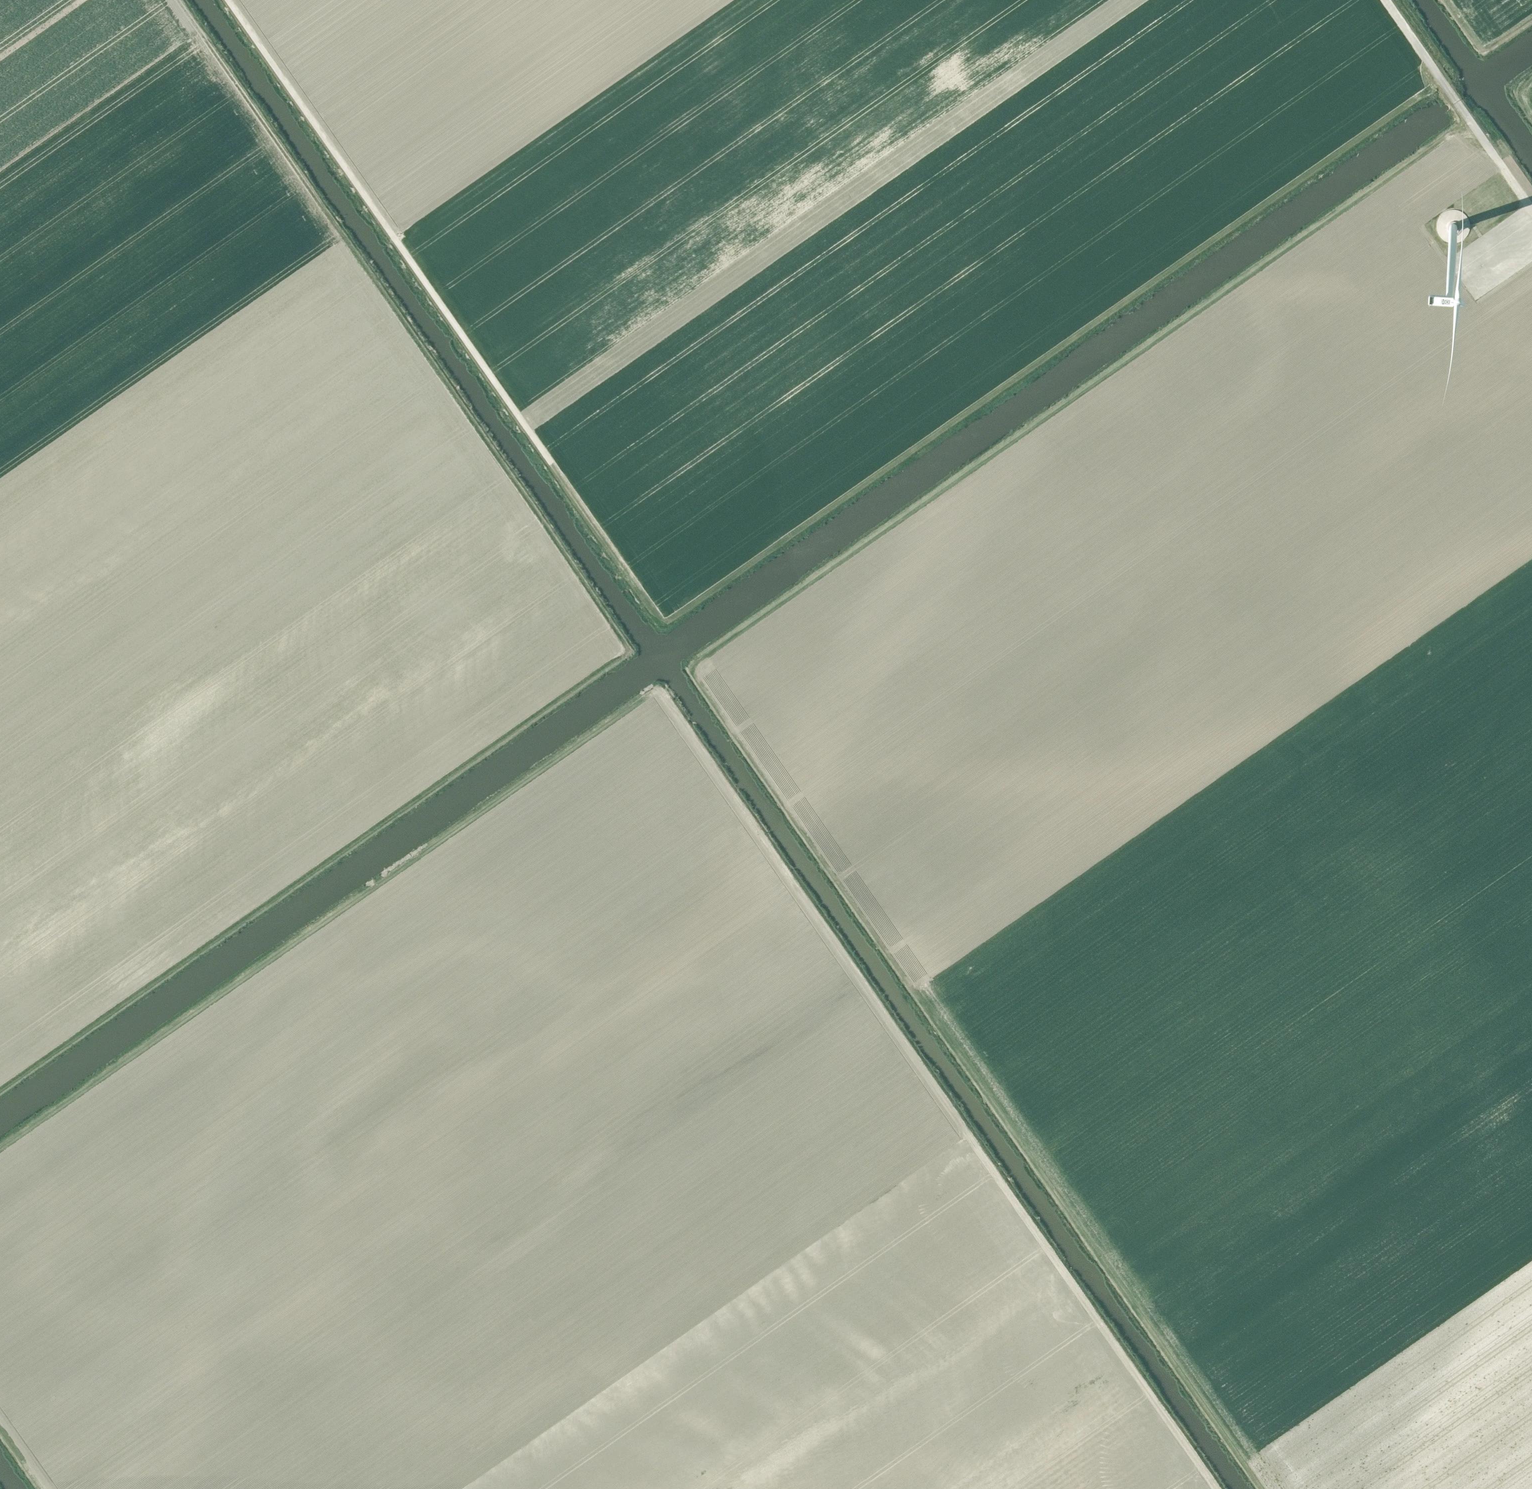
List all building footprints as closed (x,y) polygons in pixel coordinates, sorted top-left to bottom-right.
[(1453,231),(1460,226),(1454,218),(1447,223),(1453,231)]
